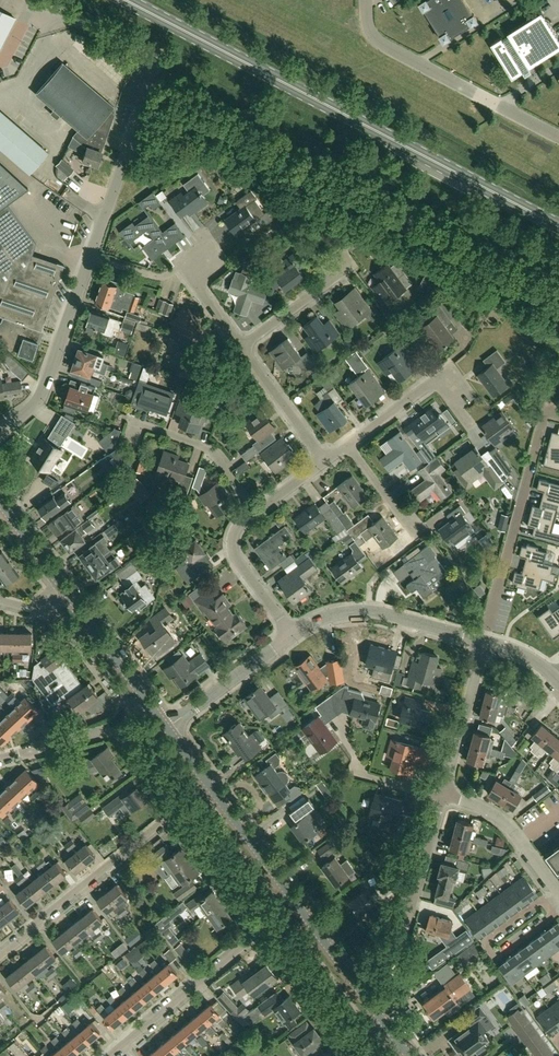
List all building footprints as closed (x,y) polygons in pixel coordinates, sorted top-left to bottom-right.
[(478,21),(474,14),(473,14),(464,0),(424,0),(420,3),(424,9),(440,35),(444,42),(450,38),(450,37),(471,24),(471,25),(478,21)] [(15,18),(0,11),(0,47),(15,18)] [(502,37),(491,44),(504,64),(512,78),(520,73),(523,71),(525,75),(531,71),(529,67),(532,65),(558,48),(558,40),(542,12),(507,33),(509,36),(503,40),(502,37)] [(73,136),(86,147),(87,145),(102,150),(104,146),(115,114),(110,111),(113,107),(62,63),(36,94),(54,109),(51,113),(56,118),(59,114),(78,130),(73,136)] [(29,174),(47,152),(0,112),(0,149),(29,174)] [(87,145),(86,147),(81,161),(90,164),(89,166),(90,166),(98,168),(101,160),(101,159),(99,159),(102,150),(87,145)] [(73,170),(61,159),(56,165),(68,176),(73,170)] [(18,350),(17,353),(32,358),(37,342),(63,264),(56,262),(56,263),(31,254),(35,244),(35,243),(6,203),(27,188),(0,163),(0,316),(2,317),(1,322),(0,322),(0,337),(10,351),(12,349),(18,350)] [(181,193),(170,201),(181,217),(192,209),(193,212),(207,202),(202,195),(209,190),(198,174),(183,184),(189,192),(183,196),(181,193)] [(150,203),(151,204),(154,209),(161,203),(152,191),(139,202),(144,208),(150,203)] [(241,209),(225,221),(235,235),(256,220),(255,219),(264,212),(256,200),(257,199),(251,191),(236,202),(241,209)] [(291,206),(289,198),(281,200),(284,208),(291,206)] [(132,221),(120,231),(129,243),(147,229),(154,238),(143,246),(152,258),(176,241),(168,229),(163,233),(151,216),(136,226),(132,221)] [(284,259),(289,267),(276,276),(274,274),(267,279),(274,289),(282,283),(286,289),(303,277),(296,267),(304,261),(296,250),(284,259)] [(378,296),(379,295),(385,303),(412,283),(405,272),(398,278),(388,264),(374,274),(379,280),(371,286),(378,296)] [(240,272),(237,280),(233,279),(229,289),(241,294),(235,310),(245,314),(251,298),(262,302),(266,291),(247,265),(243,267),(241,272),(240,272)] [(429,267),(423,277),(432,282),(438,272),(429,267)] [(125,300),(131,302),(136,304),(138,297),(133,296),(134,294),(123,290),(122,293),(115,291),(117,285),(102,280),(98,291),(125,300)] [(109,307),(109,306),(122,311),(123,307),(128,309),(131,302),(125,300),(98,291),(94,302),(109,307)] [(346,327),(364,314),(368,320),(376,315),(370,308),(369,308),(361,297),(355,302),(349,293),(337,302),(344,312),(338,317),(346,327)] [(162,313),(166,301),(167,301),(160,298),(159,299),(157,305),(155,310),(162,313)] [(173,304),(166,301),(162,313),(169,315),(173,304)] [(437,316),(421,328),(438,351),(455,338),(449,330),(455,326),(439,304),(432,309),(437,316)] [(178,311),(178,313),(179,315),(170,321),(190,348),(207,335),(188,308),(186,310),(185,308),(183,308),(178,311)] [(108,316),(91,311),(87,324),(88,325),(86,330),(94,333),(96,328),(104,330),(103,333),(112,336),(114,327),(119,329),(122,321),(108,316)] [(125,317),(136,321),(140,323),(140,322),(142,316),(127,311),(125,317)] [(132,331),(133,331),(136,321),(125,317),(120,329),(131,333),(132,331)] [(305,326),(310,333),(304,338),(314,352),(339,334),(329,321),(324,325),(317,317),(305,326)] [(349,337),(343,342),(351,353),(358,348),(349,337)] [(288,338),(270,352),(283,369),(292,362),(293,363),(298,364),(299,363),(301,367),(311,368),(319,378),(325,373),(317,363),(308,351),(301,356),(288,338)] [(129,344),(119,341),(114,354),(124,358),(129,344)] [(401,346),(384,359),(378,363),(386,374),(392,370),(399,379),(411,370),(405,362),(410,358),(401,346)] [(79,348),(75,358),(106,369),(108,365),(103,363),(105,356),(97,354),(79,348)] [(478,375),(493,396),(509,384),(497,368),(506,361),(497,349),(484,360),(489,367),(478,375)] [(346,358),(359,376),(350,383),(366,404),(378,395),(372,387),(377,383),(368,370),(366,371),(365,369),(368,367),(356,350),(346,358)] [(0,357),(0,362),(2,360),(9,369),(21,380),(28,372),(6,352),(0,357)] [(188,355),(187,360),(179,358),(175,373),(197,380),(203,359),(188,355)] [(80,378),(88,381),(92,370),(105,374),(106,369),(75,358),(72,369),(82,372),(80,378)] [(325,374),(319,378),(325,386),(328,391),(335,386),(325,374)] [(133,384),(135,380),(121,375),(119,380),(133,384)] [(140,396),(138,403),(165,412),(168,401),(171,402),(173,394),(145,384),(147,378),(141,376),(135,394),(140,396)] [(71,386),(63,409),(74,413),(77,406),(88,410),(88,409),(94,411),(99,396),(93,394),(96,387),(82,382),(71,379),(69,385),(71,386)] [(2,396),(2,394),(20,391),(19,380),(0,383),(0,381),(0,397),(2,396)] [(195,385),(184,381),(183,386),(194,390),(195,385)] [(184,391),(176,413),(183,415),(180,425),(199,432),(207,410),(194,405),(198,395),(184,391)] [(321,399),(314,404),(320,412),(316,414),(329,432),(338,425),(340,426),(342,426),(344,425),(345,423),(346,421),(346,419),(347,418),(335,402),(327,391),(322,394),(324,397),(321,399)] [(526,397),(521,401),(526,406),(530,402),(526,397)] [(423,440),(446,422),(442,417),(434,406),(411,424),(413,428),(417,432),(410,437),(429,462),(436,456),(429,447),(428,447),(423,440)] [(448,407),(443,411),(449,420),(454,416),(448,407)] [(276,438),(271,432),(275,429),(262,411),(246,423),(258,439),(252,444),(253,445),(241,454),(246,461),(276,438)] [(481,426),(495,445),(502,440),(500,437),(513,427),(502,411),(481,426)] [(116,445),(121,430),(115,427),(107,434),(116,445)] [(53,428),(48,437),(50,438),(48,441),(44,438),(31,458),(50,470),(54,464),(53,463),(58,456),(59,457),(61,454),(56,451),(58,448),(59,449),(67,436),(53,428)] [(543,465),(558,469),(558,433),(558,432),(556,439),(550,438),(543,465)] [(410,469),(420,462),(418,459),(399,433),(389,440),(396,449),(381,459),(388,469),(403,458),(410,469)] [(107,434),(98,441),(109,453),(117,446),(116,445),(107,434)] [(495,445),(490,448),(495,455),(507,446),(502,440),(495,445)] [(274,444),(262,453),(276,472),(296,457),(286,443),(278,449),(274,444)] [(130,462),(119,447),(100,461),(111,476),(118,472),(129,463),(130,462)] [(455,462),(459,467),(453,471),(466,489),(473,484),(472,482),(483,474),(495,490),(505,483),(503,481),(508,477),(506,475),(494,459),(488,464),(475,447),(455,462)] [(472,449),(471,448),(462,455),(463,456),(472,449)] [(164,451),(156,474),(167,478),(168,474),(180,478),(176,490),(186,494),(193,476),(185,473),(189,463),(174,458),(175,455),(164,451)] [(139,455),(134,469),(145,473),(150,459),(139,455)] [(494,459),(506,475),(512,471),(500,455),(494,459)] [(429,462),(430,463),(420,470),(427,479),(412,490),(420,500),(435,489),(441,498),(451,491),(438,474),(446,468),(437,457),(431,461),(430,461),(429,462)] [(240,473),(249,467),(245,461),(236,467),(240,473)] [(129,463),(118,472),(123,478),(130,488),(132,491),(134,490),(143,483),(134,472),(135,471),(134,470),(129,463)] [(208,502),(217,515),(232,504),(223,491),(224,489),(219,481),(207,491),(202,484),(207,468),(200,465),(192,486),(198,488),(202,495),(201,496),(206,503),(208,502)] [(352,476),(338,486),(353,506),(367,496),(352,476)] [(537,489),(544,491),(542,499),(558,503),(558,484),(540,478),(537,489)] [(47,518),(68,502),(71,500),(66,493),(58,500),(54,495),(38,507),(47,518)] [(530,515),(555,522),(557,511),(558,511),(558,503),(542,499),(540,506),(533,505),(530,515)] [(345,512),(344,513),(334,500),(329,504),(334,510),(348,530),(352,526),(355,524),(345,512)] [(306,532),(326,517),(328,519),(332,525),(333,528),(335,531),(338,532),(338,533),(346,527),(348,530),(334,510),(326,516),(315,503),(295,518),(306,532)] [(56,530),(58,532),(68,524),(70,527),(83,518),(73,505),(64,512),(64,511),(50,522),(52,524),(51,526),(54,530),(56,530)] [(451,521),(440,529),(450,543),(452,542),(454,545),(474,530),(463,515),(466,513),(460,505),(447,515),(451,521)] [(366,540),(374,534),(383,547),(397,537),(382,516),(375,522),(369,514),(355,524),(352,526),(348,530),(349,533),(355,540),(356,540),(360,546),(366,541),(366,540)] [(527,525),(534,527),(532,535),(558,542),(558,534),(552,532),(555,522),(530,515),(527,525)] [(279,527),(285,523),(281,517),(275,521),(279,527)] [(95,526),(89,518),(62,538),(71,550),(85,539),(82,535),(95,526)] [(104,531),(109,538),(125,527),(120,520),(115,524),(114,523),(104,531)] [(160,523),(150,530),(158,540),(168,533),(160,523)] [(499,523),(497,529),(505,531),(507,525),(499,523)] [(290,554),(287,557),(278,545),(292,535),(285,525),(254,547),(269,569),(280,562),(284,567),(294,560),(290,554)] [(104,536),(100,538),(89,546),(90,548),(81,554),(89,565),(110,550),(105,543),(108,541),(104,536)] [(176,567),(188,583),(214,564),(206,553),(207,553),(196,539),(182,549),(191,562),(185,567),(182,563),(176,567)] [(356,540),(355,540),(350,544),(355,551),(332,568),(342,582),(363,567),(359,562),(367,556),(360,546),(356,540)] [(522,545),(519,556),(526,558),(524,565),(556,574),(556,573),(552,572),(554,565),(544,562),(547,551),(538,549),(539,547),(527,544),(526,546),(522,545)] [(10,562),(2,550),(0,551),(0,569),(10,562)] [(110,550),(89,565),(97,577),(108,569),(109,570),(120,562),(116,556),(115,557),(110,550)] [(422,550),(415,555),(403,563),(415,579),(407,585),(411,591),(417,587),(425,597),(434,590),(427,582),(445,568),(434,554),(428,559),(422,550)] [(303,578),(317,568),(310,558),(279,581),(294,602),(312,590),(303,578)] [(19,573),(10,562),(0,569),(0,577),(1,578),(0,579),(0,587),(19,573)] [(131,606),(133,608),(138,604),(141,609),(156,598),(145,583),(141,586),(137,581),(143,576),(133,562),(118,574),(128,587),(127,588),(128,589),(122,594),(127,600),(125,601),(124,605),(126,607),(129,607),(131,606)] [(515,571),(512,582),(517,583),(516,586),(528,589),(528,586),(540,589),(545,590),(548,580),(554,581),(556,574),(524,565),(522,573),(515,571)] [(480,585),(476,589),(480,595),(485,592),(480,585)] [(234,635),(246,626),(243,621),(244,621),(239,614),(238,615),(236,612),(233,614),(227,606),(230,604),(223,594),(215,600),(208,590),(195,600),(201,608),(203,607),(218,627),(216,628),(223,637),(231,631),(234,635)] [(537,616),(554,638),(558,635),(558,607),(552,612),(549,608),(537,616)] [(140,638),(155,657),(176,641),(163,624),(173,617),(166,608),(151,619),(156,626),(140,638)] [(59,640),(54,628),(44,632),(49,644),(59,640)] [(18,648),(18,633),(5,633),(5,648),(12,648),(12,654),(13,654),(13,661),(18,661),(18,653),(18,648)] [(32,633),(18,633),(18,648),(31,649),(32,633)] [(372,645),(366,664),(378,668),(376,677),(389,680),(394,660),(388,658),(390,650),(372,645)] [(84,686),(65,659),(66,658),(58,647),(35,664),(33,679),(51,704),(67,692),(70,696),(69,697),(79,710),(98,696),(88,683),(84,686)] [(179,650),(168,658),(171,664),(182,655),(183,655),(179,650)] [(421,688),(423,680),(437,683),(441,668),(435,666),(437,656),(423,652),(420,663),(413,661),(409,677),(404,675),(405,673),(399,672),(395,684),(402,686),(402,683),(421,688)] [(171,664),(164,669),(171,677),(174,674),(182,685),(210,665),(202,653),(189,663),(183,655),(182,655),(171,664)] [(335,659),(335,660),(327,661),(327,665),(321,669),(310,656),(295,667),(312,689),(330,676),(331,682),(339,681),(339,682),(345,681),(341,658),(335,659)] [(517,682),(514,688),(524,695),(528,688),(517,682)] [(344,685),(333,693),(334,707),(336,709),(365,717),(363,724),(365,727),(370,728),(373,727),(375,720),(376,720),(380,703),(365,699),(361,692),(348,688),(349,686),(344,685)] [(379,693),(390,696),(393,688),(382,685),(379,693)] [(8,696),(8,695),(3,690),(0,686),(0,694),(5,699),(8,696)] [(291,707),(278,691),(269,698),(260,686),(245,698),(260,718),(269,711),(273,717),(282,709),(284,712),(291,707)] [(505,703),(499,701),(501,694),(486,690),(482,703),(510,711),(512,706),(505,704),(505,703)] [(8,695),(8,696),(13,701),(17,698),(12,692),(8,695)] [(334,707),(333,693),(316,706),(322,714),(303,728),(321,752),(337,741),(325,725),(334,718),(331,713),(336,709),(334,707)] [(13,708),(8,713),(20,726),(29,718),(17,705),(13,701),(8,696),(5,699),(13,708)] [(26,697),(17,705),(29,718),(38,710),(26,697)] [(407,697),(401,719),(426,726),(430,711),(420,709),(422,701),(407,697)] [(510,711),(482,703),(479,717),(494,721),(495,714),(501,716),(502,713),(509,715),(510,711)] [(0,721),(0,722),(12,735),(20,726),(8,713),(0,721)] [(0,722),(0,740),(3,743),(12,735),(0,722)] [(259,731),(256,731),(249,736),(239,723),(225,734),(239,753),(241,751),(246,758),(261,747),(259,744),(265,739),(259,731)] [(540,724),(531,735),(531,736),(535,740),(530,746),(532,747),(530,750),(533,752),(550,732),(540,724)] [(512,746),(516,740),(505,727),(499,731),(511,746),(512,746)] [(492,747),(488,746),(491,735),(475,731),(471,746),(491,751),(492,747)] [(546,749),(550,752),(558,741),(558,740),(550,732),(533,752),(537,755),(539,753),(541,755),(546,749)] [(516,746),(521,751),(529,742),(524,737),(516,746)] [(406,770),(409,761),(415,763),(417,758),(420,759),(419,761),(429,763),(434,745),(424,743),(422,749),(420,748),(390,739),(386,756),(394,758),(392,766),(406,770)] [(558,761),(558,741),(550,752),(554,756),(548,764),(549,765),(542,773),(546,776),(553,768),(558,761)] [(491,751),(471,745),(467,760),(482,764),(484,757),(489,758),(490,753),(491,751)] [(504,755),(514,757),(518,753),(512,746),(511,746),(505,751),(504,755)] [(97,763),(109,779),(121,771),(111,759),(112,758),(110,756),(112,753),(107,747),(93,758),(93,759),(74,764),(73,760),(63,763),(68,778),(76,776),(76,774),(93,769),(91,765),(97,763)] [(497,756),(499,749),(492,747),(491,751),(491,754),(497,756)] [(504,755),(505,751),(499,749),(497,756),(503,757),(504,757),(504,755)] [(290,789),(287,783),(288,782),(289,779),(289,776),(288,773),(286,771),(283,771),(280,771),(278,772),(272,764),(256,775),(262,784),(263,785),(262,788),(266,793),(268,793),(269,793),(274,801),(286,793),(291,800),(304,791),(300,786),(295,785),(290,789)] [(18,777),(30,790),(39,782),(27,769),(18,777)] [(512,775),(517,779),(521,773),(515,769),(512,775)] [(512,775),(509,780),(512,782),(514,784),(517,779),(512,775)] [(21,798),(30,790),(18,777),(10,785),(21,798)] [(508,788),(512,782),(509,780),(505,778),(501,783),(496,780),(488,793),(500,801),(508,788)] [(512,782),(508,788),(500,801),(513,809),(521,795),(513,790),(516,785),(514,784),(512,782)] [(551,790),(546,784),(532,794),(537,800),(551,790)] [(1,793),(13,806),(21,798),(10,785),(1,793)] [(327,785),(321,789),(326,797),(332,792),(327,785)] [(127,790),(112,801),(105,807),(110,815),(121,807),(128,813),(146,800),(137,787),(129,793),(127,790)] [(33,793),(39,799),(42,796),(37,790),(33,793)] [(13,806),(1,793),(0,794),(0,810),(4,814),(13,806)] [(35,802),(39,799),(33,793),(30,797),(35,802)] [(73,818),(89,806),(80,794),(64,806),(73,818)] [(376,794),(371,815),(401,823),(398,835),(406,837),(412,816),(399,813),(402,801),(376,794)] [(301,818),(293,824),(304,840),(317,831),(315,827),(317,825),(313,819),(310,821),(306,815),(304,816),(303,814),(315,805),(310,798),(291,811),(296,819),(299,816),(301,818)] [(91,809),(80,817),(85,822),(95,814),(91,809)] [(17,820),(21,816),(16,810),(11,814),(17,820)] [(454,834),(469,838),(473,823),(458,820),(454,834)] [(469,838),(454,834),(451,849),(465,853),(469,838)] [(491,844),(492,841),(475,836),(474,839),(491,844)] [(67,852),(70,856),(66,859),(76,872),(86,864),(76,851),(73,847),(68,841),(64,845),(69,850),(67,852)] [(337,884),(349,875),(355,871),(346,859),(340,863),(335,856),(334,857),(330,852),(335,849),(330,842),(319,850),(324,857),(325,856),(329,861),(323,865),(331,877),(330,878),(334,884),(336,883),(337,884)] [(76,851),(86,864),(96,856),(86,844),(76,851)] [(171,873),(190,859),(181,847),(171,855),(169,851),(171,850),(167,844),(155,853),(159,859),(165,854),(167,857),(162,861),(171,873)] [(548,855),(558,868),(558,847),(548,855)] [(38,860),(56,882),(66,874),(56,862),(52,865),(49,860),(46,862),(42,857),(38,860)] [(196,885),(192,880),(191,882),(188,878),(199,871),(190,859),(175,870),(171,873),(180,885),(185,882),(187,884),(180,889),(180,888),(174,892),(179,900),(197,887),(196,885)] [(458,859),(457,864),(456,863),(455,867),(441,863),(437,875),(452,879),(455,880),(458,870),(462,871),(466,872),(469,862),(458,859)] [(43,866),(46,870),(36,878),(46,890),(56,882),(38,860),(34,863),(39,869),(43,866)] [(386,863),(383,878),(399,882),(402,867),(386,863)] [(46,890),(36,878),(32,881),(28,877),(26,878),(15,864),(11,867),(18,876),(23,882),(26,886),(27,886),(36,898),(46,890)] [(500,877),(505,874),(500,869),(496,871),(500,877)] [(23,882),(18,876),(15,879),(19,885),(23,882)] [(456,897),(448,895),(452,879),(440,876),(434,895),(448,899),(446,905),(453,907),(456,897)] [(513,885),(525,902),(537,894),(524,876),(513,885)] [(118,884),(108,892),(125,914),(128,911),(125,906),(127,904),(123,899),(127,896),(118,884)] [(514,911),(525,902),(513,885),(501,894),(514,911)] [(26,906),(36,898),(27,886),(26,886),(17,894),(26,906)] [(479,889),(484,895),(488,892),(483,886),(479,889)] [(385,908),(375,905),(374,908),(371,904),(381,897),(376,891),(371,895),(367,889),(349,902),(358,914),(365,909),(371,918),(370,923),(380,926),(389,928),(394,910),(385,908)] [(479,898),(484,895),(479,889),(475,892),(479,898)] [(203,892),(188,903),(193,911),(195,909),(201,917),(208,912),(221,903),(212,890),(205,895),(203,892)] [(125,914),(108,892),(98,900),(107,911),(112,908),(116,912),(117,912),(121,917),(125,914)] [(514,911),(501,894),(489,902),(502,920),(514,911)] [(10,919),(20,911),(10,899),(5,903),(1,898),(0,899),(0,906),(0,907),(10,919)] [(183,901),(155,924),(162,932),(173,923),(170,920),(188,906),(183,901)] [(490,928),(502,920),(489,902),(478,911),(490,928)] [(221,903),(208,912),(218,926),(231,917),(221,903)] [(463,909),(459,904),(454,909),(457,913),(463,909)] [(0,907),(0,927),(10,919),(0,907)] [(93,908),(83,916),(101,939),(101,938),(102,940),(106,945),(111,941),(107,936),(105,937),(100,930),(101,929),(98,924),(103,920),(93,908)] [(490,928),(478,911),(466,920),(478,937),(490,928)] [(450,951),(450,950),(459,944),(454,938),(456,937),(450,929),(452,921),(430,915),(426,928),(447,935),(446,936),(450,941),(445,944),(450,951)] [(83,916),(73,924),(83,936),(93,928),(95,932),(92,935),(96,941),(101,939),(83,916)] [(558,948),(558,923),(558,922),(546,931),(558,948)] [(73,924),(63,932),(73,944),(76,948),(80,945),(81,945),(78,940),(83,936),(73,924)] [(137,929),(125,938),(130,945),(131,946),(143,936),(142,935),(137,929)] [(547,957),(558,948),(546,931),(535,939),(547,957)] [(73,944),(63,932),(53,940),(63,952),(73,944)] [(547,957),(535,939),(523,948),(536,965),(547,957)] [(181,943),(174,948),(186,964),(193,958),(181,943)] [(37,953),(46,965),(56,957),(47,945),(37,953)] [(80,945),(76,948),(81,954),(85,951),(80,945)] [(135,946),(125,954),(131,961),(141,953),(135,946)] [(116,947),(112,951),(116,956),(116,957),(121,953),(120,952),(116,947)] [(77,957),(81,954),(76,948),(72,951),(77,957)] [(524,974),(536,965),(523,948),(511,957),(524,974)] [(169,949),(163,953),(170,962),(176,957),(169,949)] [(36,973),(46,965),(37,953),(27,961),(36,973)] [(524,974),(511,957),(499,965),(512,983),(524,974)] [(155,968),(157,972),(166,982),(177,973),(168,963),(162,968),(159,964),(155,959),(150,963),(154,969),(155,968)] [(26,981),(31,977),(36,973),(27,961),(17,969),(26,981)] [(253,993),(261,988),(276,977),(267,964),(254,974),(253,972),(241,981),(240,980),(233,985),(241,996),(250,989),(253,993)] [(446,987),(423,1004),(433,1017),(444,1009),(448,1015),(460,1006),(456,1001),(456,1000),(455,998),(470,987),(459,973),(456,976),(447,964),(435,972),(446,987)] [(54,976),(58,973),(52,966),(49,969),(54,976)] [(149,973),(144,968),(139,972),(144,977),(149,973)] [(16,989),(26,981),(17,969),(7,977),(16,989)] [(45,972),(50,979),(54,976),(49,969),(45,972)] [(156,991),(166,982),(157,972),(147,981),(156,991)] [(145,1000),(156,991),(147,981),(141,985),(134,977),(133,977),(130,973),(126,976),(129,980),(128,981),(136,990),(136,989),(145,1000)] [(544,984),(547,981),(543,976),(539,978),(544,984)] [(549,984),(553,989),(557,986),(553,981),(549,984)] [(34,991),(38,988),(33,982),(29,985),(34,991)] [(1,996),(7,991),(0,983),(0,1004),(8,1014),(12,1011),(4,1000),(1,996)] [(549,992),(553,989),(549,984),(545,987),(549,992)] [(30,994),(34,991),(29,985),(25,988),(30,994)] [(126,998),(135,1009),(145,1000),(136,989),(136,990),(130,994),(127,991),(122,995),(126,998)] [(232,1015),(234,1014),(239,1009),(240,1008),(224,990),(216,997),(232,1015)] [(284,1000),(282,997),(277,991),(244,1017),(250,1025),(261,1016),(260,1013),(263,1011),(272,1004),(289,1027),(297,1022),(292,1016),(299,1011),(299,1010),(300,1009),(290,995),(284,1000)] [(518,998),(521,1002),(527,998),(524,994),(518,998)] [(107,999),(115,1007),(124,1018),(135,1009),(126,998),(119,1003),(112,995),(107,999)] [(70,999),(62,1005),(68,1013),(79,1004),(73,997),(73,996),(70,999)] [(530,1002),(527,998),(521,1002),(524,1006),(530,1002)] [(558,1021),(558,1001),(549,1008),(558,1021)] [(211,1003),(200,1012),(209,1023),(215,1018),(222,1027),(227,1023),(226,1021),(231,1017),(225,1009),(220,1013),(211,1003)] [(8,1014),(0,1004),(0,1011),(0,1012),(4,1017),(8,1014)] [(113,1027),(124,1018),(115,1007),(109,1012),(102,1004),(97,1007),(104,1016),(113,1027)] [(488,1038),(483,1032),(486,1030),(478,1020),(485,1015),(479,1007),(464,1018),(469,1025),(450,1040),(458,1050),(460,1048),(465,1055),(474,1049),(477,1053),(486,1047),(482,1042),(488,1038)] [(525,1041),(527,1044),(539,1035),(519,1007),(506,1016),(516,1029),(515,1030),(524,1042),(525,1041)] [(558,1028),(558,1021),(549,1008),(537,1017),(550,1034),(558,1028)] [(209,1023),(200,1012),(190,1021),(198,1031),(203,1027),(206,1031),(207,1030),(212,1026),(209,1023)] [(95,1018),(91,1021),(85,1027),(77,1018),(73,1021),(80,1030),(89,1041),(100,1032),(98,1029),(102,1026),(95,1018)] [(190,1021),(179,1030),(188,1040),(198,1031),(190,1021)] [(322,1039),(323,1038),(314,1027),(312,1028),(307,1021),(290,1034),(296,1041),(295,1042),(303,1053),(311,1048),(313,1051),(324,1042),(322,1039)] [(71,1032),(67,1026),(62,1030),(66,1036),(71,1032)] [(79,1050),(89,1041),(80,1030),(70,1039),(79,1050)] [(179,1030),(168,1039),(177,1049),(188,1040),(179,1030)] [(61,1041),(56,1035),(51,1040),(56,1045),(61,1041)] [(201,1035),(197,1039),(203,1047),(208,1043),(201,1035)] [(66,1055),(71,1055),(79,1050),(70,1039),(59,1048),(66,1055)] [(158,1048),(165,1055),(169,1055),(172,1053),(174,1055),(183,1055),(177,1049),(168,1039),(158,1048)] [(191,1044),(186,1048),(191,1053),(195,1049),(191,1044)] [(45,1045),(41,1049),(45,1054),(50,1051),(45,1045)] [(257,1051),(261,1055),(271,1055),(263,1047),(258,1051),(257,1051)] [(158,1048),(148,1055),(165,1055),(158,1048)]
